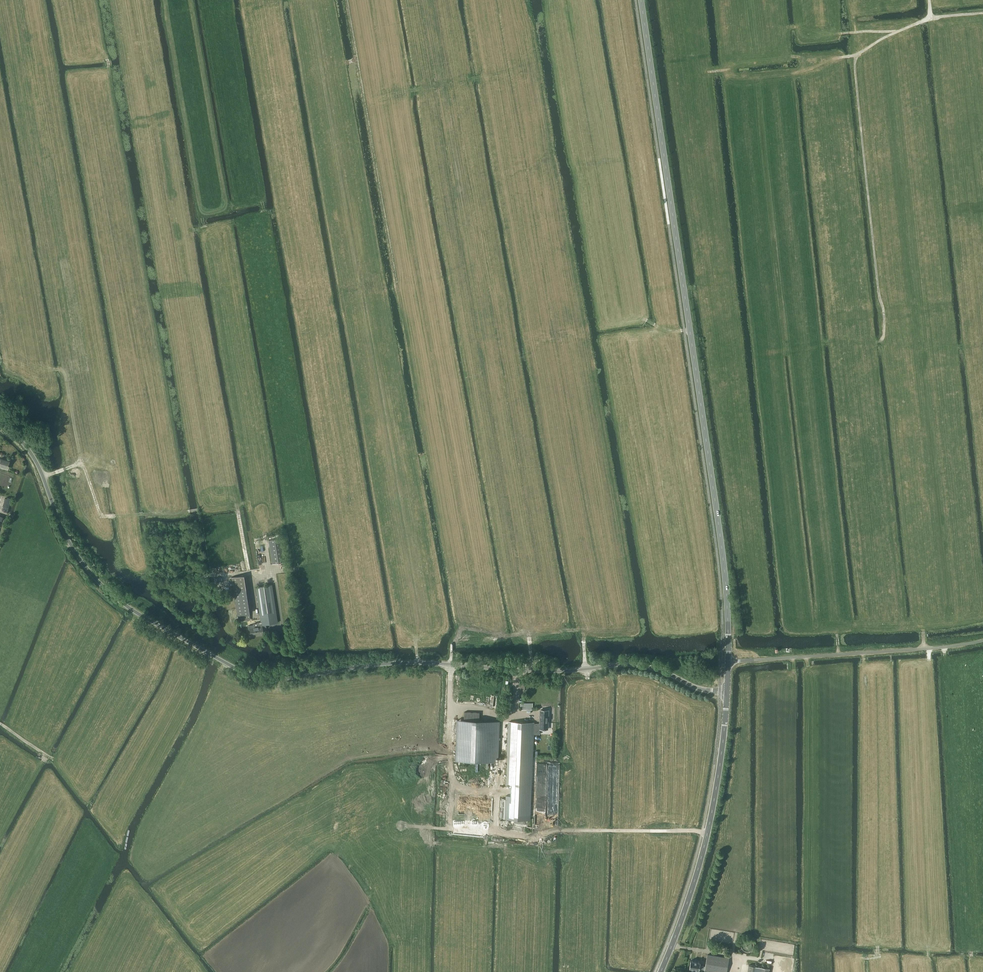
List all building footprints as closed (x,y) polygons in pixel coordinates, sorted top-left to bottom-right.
[(7,468),(9,461),(1,458),(0,460),(0,466),(7,468)] [(272,564),(284,562),(281,538),(269,540),(272,564)] [(247,574),(232,577),(237,615),(238,615),(239,621),(251,619),(250,613),(253,613),(247,574)] [(261,625),(262,625),(278,622),(272,584),(255,587),(261,621),(261,625)] [(253,625),(248,625),(248,630),(250,630),(251,636),(263,634),(262,625),(261,625),(261,621),(257,622),(257,623),(253,624),(253,625)] [(534,723),(534,734),(540,734),(540,729),(548,729),(549,710),(540,710),(540,723),(534,723)] [(457,720),(456,761),(496,762),(496,758),(499,758),(500,721),(479,720),(480,712),(464,712),(464,720),(457,720)] [(506,796),(505,819),(518,819),(530,820),(531,811),(532,785),(534,734),(534,723),(534,722),(509,721),(506,784),(510,784),(509,788),(511,788),(511,796),(506,796)] [(729,958),(707,954),(705,966),(700,965),(699,969),(704,970),(709,971),(716,971),(726,971),(729,958)] [(700,965),(700,962),(690,960),(689,967),(699,969),(700,965)]
